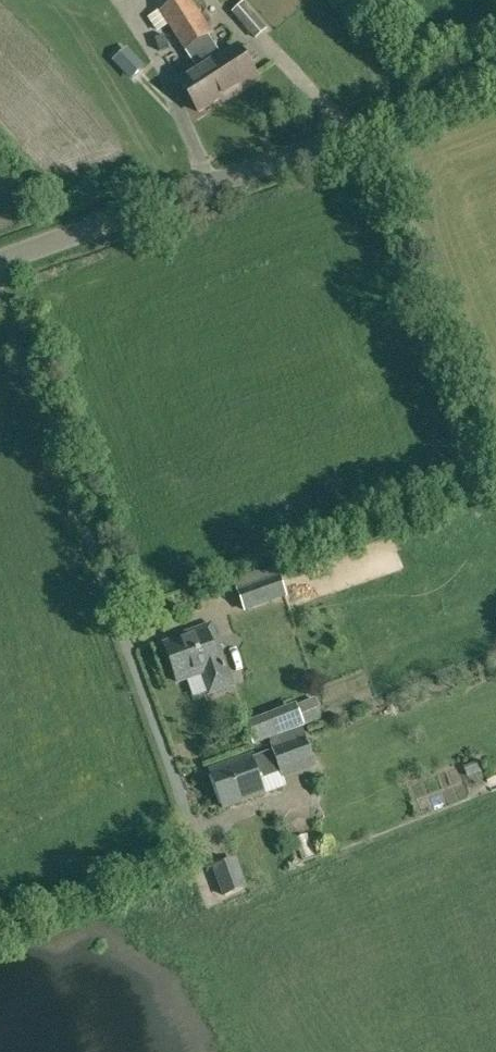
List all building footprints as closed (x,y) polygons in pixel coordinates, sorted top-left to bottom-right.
[(222,57),(209,36),(212,34),(191,0),(178,0),(160,12),(196,68),(222,57)] [(266,28),(244,4),(234,13),(256,37),(266,28)] [(222,57),(196,68),(178,80),(199,112),(234,89),(237,93),(258,79),(238,47),(222,57)] [(285,596),(278,576),(238,590),(245,610),(285,596)] [(209,694),(233,686),(211,624),(191,632),(192,634),(165,644),(178,682),(202,674),(209,694)] [(278,737),(303,726),(297,709),(272,719),(278,737)] [(261,781),(280,774),(281,775),(315,763),(306,736),(272,748),(273,751),(253,758),(252,756),(211,771),(224,808),(265,793),(261,781)] [(476,763),(464,767),(471,784),(482,780),(476,763)] [(314,856),(308,834),(295,838),(302,860),(314,856)] [(242,890),(231,861),(214,868),(224,896),(242,890)]
